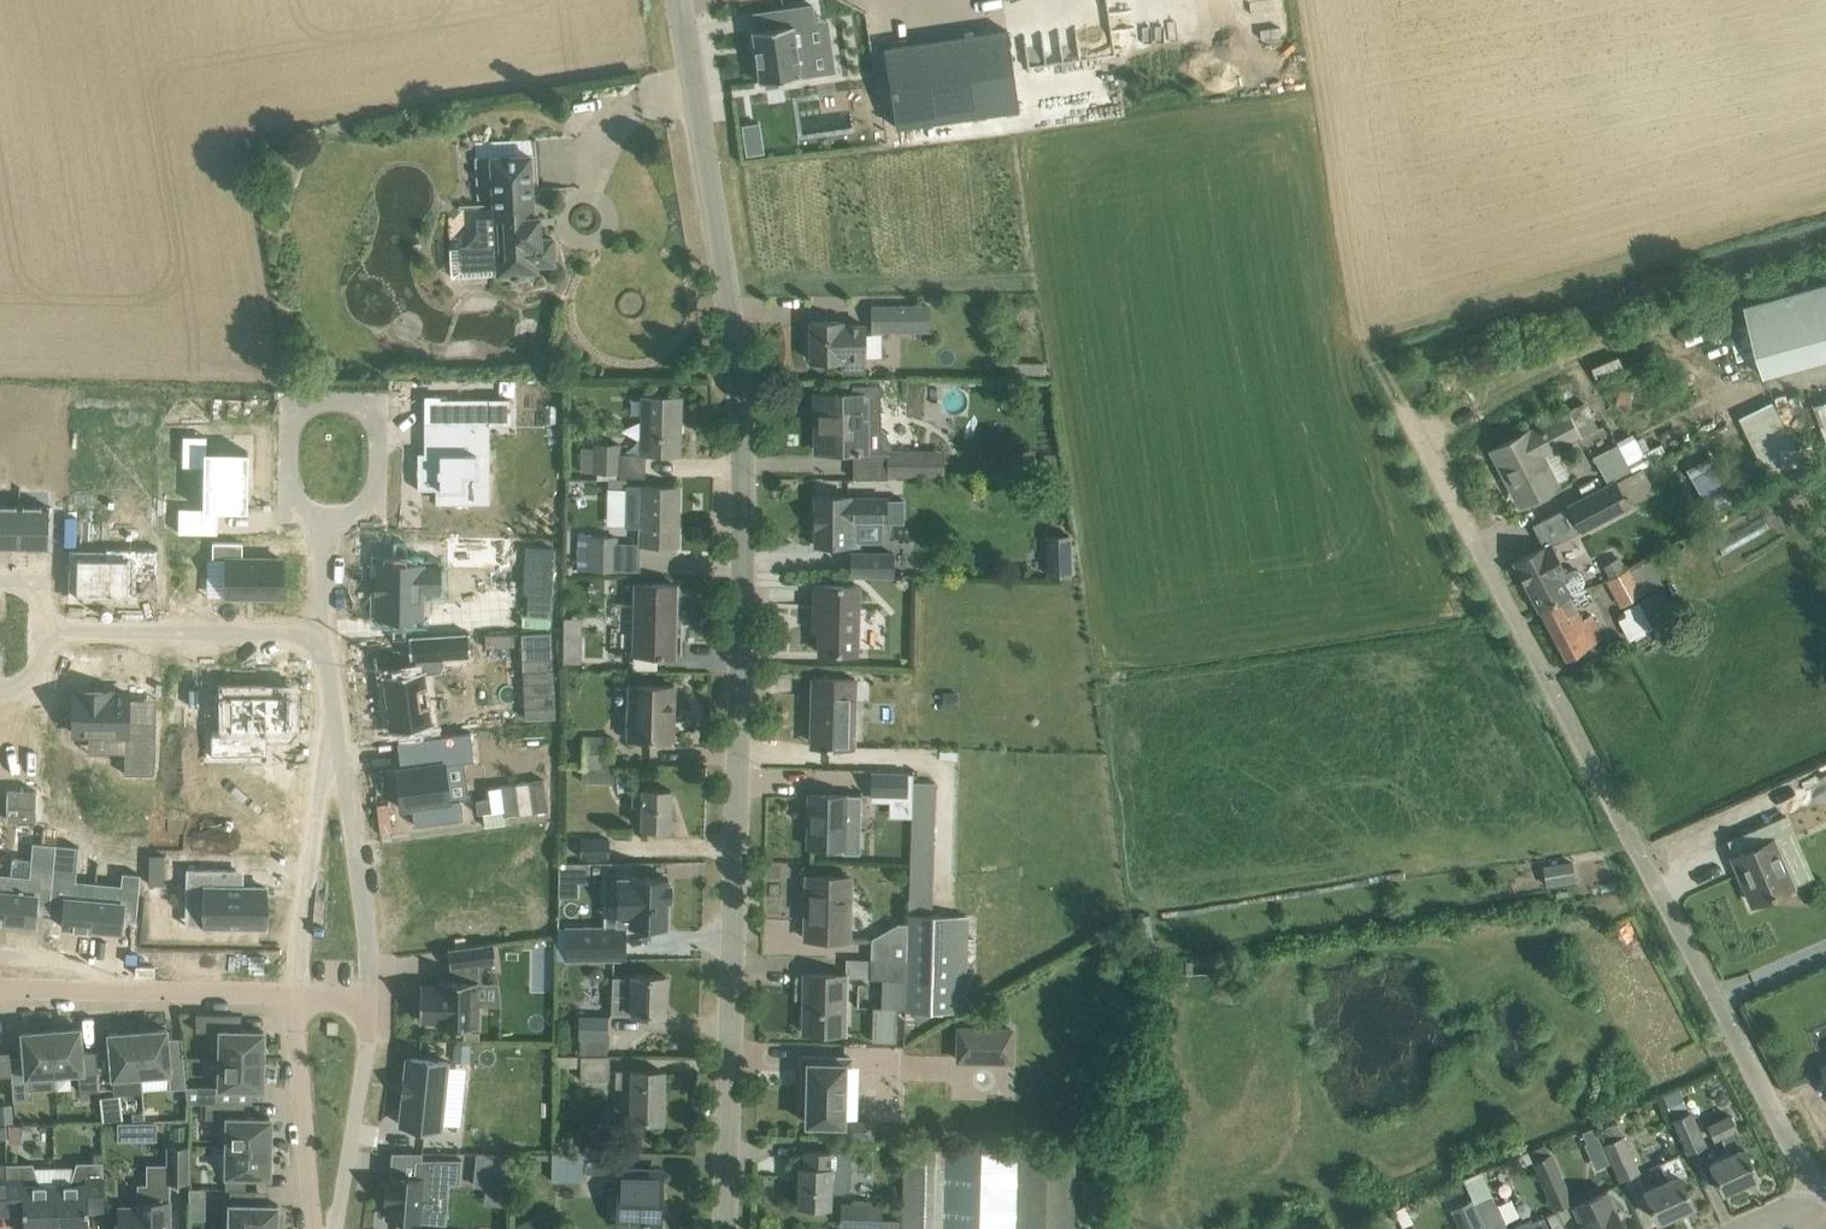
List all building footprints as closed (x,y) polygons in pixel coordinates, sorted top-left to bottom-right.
[(785,26),(754,31),(761,80),(766,79),(767,85),(783,83),(782,77),(811,72),(804,23),(813,22),(811,5),(783,9),(785,26)] [(1019,108),(1008,29),(884,48),(896,126),(1019,108)] [(742,125),(747,154),(764,152),(760,122),(742,125)] [(491,141),(476,142),(479,198),(492,197),(494,216),(494,217),(495,245),(483,246),(479,251),(479,263),(484,267),(496,266),(497,273),(503,273),(504,274),(505,275),(506,276),(508,277),(509,277),(511,278),(512,278),(513,279),(515,279),(516,279),(518,279),(519,279),(521,278),(522,278),(524,277),(525,276),(526,276),(528,275),(529,274),(530,273),(531,271),(536,271),(536,264),(554,263),(553,237),(540,238),(540,232),(539,215),(533,216),(532,190),(539,190),(537,153),(536,153),(516,154),(515,140),(491,141)] [(871,305),(872,332),(902,331),(901,305),(871,305)] [(843,321),(811,321),(811,342),(806,342),(806,355),(811,355),(811,360),(844,359),(844,373),(863,373),(862,323),(843,323),(843,321)] [(816,394),(816,425),(821,425),(821,451),(855,451),(855,455),(887,454),(887,478),(939,478),(939,456),(926,456),(926,451),(890,451),(890,445),(889,441),(884,432),(880,429),(880,385),(850,385),(850,394),(816,394)] [(1615,405),(1630,408),(1633,392),(1619,389),(1615,405)] [(680,433),(678,433),(678,425),(680,425),(681,396),(644,395),(643,453),(680,454),(680,433)] [(417,451),(417,489),(439,489),(439,498),(439,506),(441,506),(441,502),(441,498),(464,498),(464,484),(488,484),(488,451),(477,452),(477,422),(488,422),(511,422),(511,397),(428,397),(428,422),(447,422),(447,451),(424,451),(417,451)] [(1742,414),(1772,475),(1804,459),(1774,398),(1742,414)] [(1503,471),(1507,469),(1524,503),(1557,486),(1542,455),(1554,449),(1555,452),(1583,438),(1582,436),(1598,428),(1584,401),(1542,423),(1543,426),(1529,432),(1529,431),(1492,450),(1503,471)] [(1607,484),(1642,466),(1667,452),(1657,434),(1637,446),(1632,436),(1593,457),(1607,484)] [(592,475),(618,476),(618,443),(592,443),(592,475)] [(179,507),(179,532),(218,532),(218,509),(248,510),(249,450),(247,450),(247,454),(206,453),(207,450),(205,450),(204,465),(203,507),(179,507)] [(1695,477),(1714,467),(1708,456),(1689,467),(1695,477)] [(1642,466),(1607,484),(1620,512),(1656,492),(1642,466)] [(1607,484),(1567,506),(1581,532),(1620,512),(1607,484)] [(679,486),(627,485),(626,526),(640,527),(640,544),(678,545),(678,524),(676,524),(676,515),(678,515),(679,486)] [(850,495),(815,495),(815,545),(858,545),(858,520),(886,519),(886,497),(850,497),(850,495)] [(19,546),(20,505),(0,504),(0,546),(19,546)] [(20,505),(19,546),(48,547),(49,505),(20,505)] [(589,532),(578,532),(578,570),(616,570),(616,536),(589,536),(589,532)] [(1059,552),(1047,552),(1047,574),(1071,574),(1071,535),(1059,535),(1059,552)] [(372,581),(372,592),(375,592),(375,617),(418,618),(418,591),(462,592),(463,568),(507,569),(508,538),(445,537),(445,568),(419,567),(419,565),(376,564),(375,581),(372,581)] [(1553,540),(1515,560),(1540,609),(1570,593),(1569,592),(1582,584),(1584,579),(1580,570),(1574,568),(1569,571),(1553,540)] [(227,595),(281,596),(282,558),(243,557),(243,541),(213,541),(213,558),(227,558),(227,595)] [(75,554),(74,594),(130,595),(131,572),(158,573),(159,546),(104,545),(104,555),(75,554)] [(851,574),(893,575),(894,553),(851,552),(851,574)] [(1608,579),(1622,604),(1662,582),(1654,566),(1644,571),(1639,562),(1629,568),(1608,579)] [(633,653),(675,654),(677,584),(635,583),(633,653)] [(819,652),(857,653),(858,606),(871,606),(872,588),(859,588),(859,585),(815,584),(814,616),(820,616),(819,652)] [(1540,609),(1565,657),(1604,637),(1591,612),(1582,617),(1570,593),(1540,609)] [(1619,621),(1630,642),(1653,630),(1643,609),(1619,621)] [(416,668),(383,673),(391,728),(431,723),(424,672),(443,669),(442,656),(470,654),(469,631),(408,634),(410,658),(414,657),(416,668)] [(536,640),(508,643),(518,715),(546,711),(536,640)] [(819,710),(818,745),(827,746),(827,748),(832,748),(832,746),(853,746),(854,703),(869,703),(870,682),(855,682),(855,678),(812,677),(812,710),(819,710)] [(635,737),(672,739),(673,710),(670,710),(670,702),(673,701),(674,685),(630,684),(629,705),(636,705),(635,737)] [(74,691),(74,732),(122,733),(125,733),(124,772),(154,773),(155,760),(156,720),(127,720),(127,692),(111,692),(111,690),(77,689),(77,691),(74,691)] [(212,724),(211,752),(267,753),(267,727),(288,728),(289,693),(231,692),(231,725),(212,724)] [(15,772),(16,724),(12,724),(10,724),(7,721),(0,721),(0,772),(15,772)] [(401,767),(396,768),(401,808),(412,807),(414,825),(463,818),(461,799),(461,798),(450,799),(445,764),(465,761),(475,760),(471,731),(427,737),(431,763),(401,767)] [(582,737),(582,766),(611,766),(611,737),(582,737)] [(866,794),(908,795),(909,774),(867,773),(866,794)] [(488,798),(473,800),(475,813),(490,811),(501,810),(502,815),(545,809),(542,780),(487,787),(488,798)] [(643,805),(642,827),(670,828),(671,789),(632,788),(631,805),(643,805)] [(808,846),(840,848),(840,856),(860,856),(860,794),(846,794),(810,793),(808,819),(813,819),(812,845),(808,845),(808,846)] [(578,839),(578,862),(607,861),(608,839),(578,839)] [(1745,883),(1754,902),(1792,885),(1772,840),(1734,856),(1734,858),(1738,856),(1749,881),(1745,883)] [(30,875),(10,873),(6,921),(34,924),(36,910),(50,912),(56,843),(33,841),(30,875)] [(63,926),(91,928),(95,881),(76,879),(76,878),(79,845),(78,845),(56,843),(50,912),(64,913),(63,926)] [(164,883),(164,853),(148,853),(148,883),(164,883)] [(1543,866),(1546,887),(1576,883),(1573,862),(1543,866)] [(237,870),(188,869),(187,895),(207,895),(206,926),(267,926),(267,887),(237,886),(237,870)] [(121,883),(95,881),(91,928),(120,931),(121,918),(125,918),(136,919),(140,873),(139,873),(122,871),(122,872),(121,883)] [(6,921),(10,873),(0,873),(0,921),(6,921)] [(805,938),(849,939),(851,877),(807,875),(805,938)] [(608,876),(607,902),(617,902),(617,921),(629,921),(629,922),(642,923),(642,928),(662,928),(662,923),(667,923),(668,897),(670,897),(670,881),(668,881),(668,877),(631,876),(608,876)] [(910,912),(932,912),(933,889),(910,889),(910,912)] [(905,1007),(905,1010),(906,1010),(914,1010),(928,1010),(937,1011),(954,1011),(962,1012),(965,1012),(968,948),(968,937),(969,916),(943,915),(910,914),(908,914),(907,939),(907,959),(905,1007)] [(626,925),(567,926),(567,959),(626,959),(626,925)] [(872,937),(871,958),(907,959),(907,939),(872,937)] [(420,996),(420,1020),(439,1020),(439,1025),(477,1026),(478,982),(482,982),(482,964),(496,963),(493,942),(448,948),(451,969),(454,968),(454,979),(440,979),(440,985),(425,984),(425,996),(420,996)] [(871,976),(871,978),(881,978),(882,978),(881,1006),(873,1006),(872,1040),(896,1040),(897,1009),(897,1006),(905,1007),(907,959),(871,958),(871,976)] [(803,1031),(845,1032),(846,974),(805,973),(805,974),(807,975),(806,1009),(804,1009),(803,1031)] [(612,992),(611,1011),(633,1013),(665,1013),(666,975),(633,974),(633,976),(612,975),(612,992)] [(264,1059),(264,1030),(236,1030),(237,1014),(197,1013),(197,1030),(221,1031),(220,1058),(264,1059)] [(578,1041),(607,1041),(607,1018),(578,1018),(578,1041)] [(1014,1026),(957,1024),(956,1060),(1012,1061),(1014,1026)] [(80,1027),(51,1029),(55,1072),(78,1070),(80,1090),(99,1088),(96,1050),(82,1052),(80,1027)] [(167,1028),(138,1030),(141,1073),(169,1071),(170,1087),(186,1087),(186,1084),(184,1058),(169,1059),(167,1028)] [(55,1072),(51,1029),(22,1031),(24,1055),(10,1056),(11,1074),(13,1099),(28,1099),(26,1074),(55,1072)] [(141,1073),(138,1030),(109,1032),(114,1092),(143,1090),(141,1073)] [(471,1043),(455,1043),(454,1061),(471,1061),(471,1043)] [(11,1074),(10,1056),(10,1051),(0,1052),(0,1075),(11,1074)] [(555,1069),(578,1069),(578,1081),(607,1081),(607,1056),(555,1057),(555,1069)] [(807,1122),(831,1123),(843,1123),(845,1057),(803,1056),(802,1092),(808,1092),(807,1122)] [(448,1062),(406,1057),(398,1124),(439,1129),(448,1062)] [(220,1085),(186,1084),(186,1087),(187,1101),(206,1101),(236,1102),(237,1087),(263,1087),(264,1059),(220,1058),(220,1085)] [(632,1119),(662,1119),(662,1097),(657,1097),(658,1084),(663,1084),(663,1069),(633,1069),(633,1071),(612,1071),(612,1090),(632,1091),(632,1119)] [(1674,1090),(1662,1096),(1672,1118),(1684,1112),(1674,1090)] [(120,1095),(99,1097),(102,1121),(123,1119),(120,1095)] [(206,1101),(206,1117),(227,1118),(227,1145),(270,1146),(271,1117),(244,1116),(245,1102),(236,1102),(206,1101)] [(0,1104),(0,1123),(13,1122),(12,1103),(0,1104)] [(1691,1111),(1673,1119),(1687,1151),(1705,1143),(1691,1111)] [(1709,1162),(1723,1191),(1758,1175),(1744,1145),(1743,1146),(1736,1129),(1737,1128),(1731,1115),(1709,1125),(1715,1138),(1721,1135),(1729,1153),(1709,1162)] [(846,1120),(846,1136),(859,1137),(860,1120),(846,1120)] [(157,1139),(157,1121),(144,1121),(144,1133),(148,1139),(157,1139)] [(20,1125),(10,1125),(10,1140),(21,1140),(20,1125)] [(1594,1127),(1583,1132),(1587,1142),(1598,1137),(1594,1127)] [(1623,1135),(1604,1143),(1620,1180),(1639,1171),(1623,1135)] [(270,1175),(270,1146),(227,1145),(226,1188),(230,1188),(245,1189),(246,1175),(270,1175)] [(1075,1151),(905,1146),(903,1228),(1073,1228),(1075,1151)] [(157,1165),(157,1185),(139,1185),(139,1206),(119,1206),(119,1228),(170,1228),(170,1201),(168,1201),(169,1180),(189,1180),(189,1147),(167,1147),(167,1165),(157,1165)] [(830,1150),(805,1150),(805,1165),(800,1165),(799,1204),(830,1205),(831,1194),(844,1194),(851,1188),(852,1159),(847,1154),(830,1153),(830,1150)] [(1532,1160),(1554,1208),(1574,1199),(1551,1151),(1532,1160)] [(476,1152),(474,1186),(486,1187),(504,1188),(507,1152),(476,1152)] [(586,1154),(549,1154),(549,1183),(582,1184),(582,1175),(586,1175),(586,1171),(615,1171),(615,1152),(586,1152),(586,1154)] [(1668,1177),(1644,1188),(1658,1220),(1693,1205),(1680,1176),(1686,1173),(1678,1154),(1661,1161),(1668,1177)] [(386,1178),(384,1203),(388,1204),(387,1217),(420,1220),(420,1218),(425,1218),(428,1180),(459,1182),(461,1157),(415,1158),(414,1176),(390,1174),(390,1178),(386,1178)] [(8,1204),(23,1204),(24,1228),(56,1228),(55,1182),(41,1183),(33,1161),(6,1162),(8,1204)] [(55,1182),(56,1228),(89,1228),(88,1200),(104,1200),(103,1161),(75,1161),(70,1182),(55,1182)] [(619,1221),(659,1222),(660,1195),(654,1195),(654,1188),(659,1188),(659,1171),(620,1170),(619,1221)] [(1484,1174),(1466,1182),(1474,1198),(1488,1228),(1509,1228),(1484,1174)] [(189,1187),(189,1204),(205,1204),(206,1188),(189,1187)] [(283,1212),(278,1209),(278,1204),(255,1203),(255,1189),(245,1189),(230,1188),(230,1228),(278,1228),(278,1227),(283,1225),(283,1212)] [(1574,1205),(1577,1212),(1583,1227),(1585,1228),(1625,1228),(1616,1208),(1614,1209),(1609,1198),(1606,1190),(1593,1196),(1574,1205)] [(1452,1208),(1461,1228),(1488,1228),(1474,1198),(1452,1208)] [(879,1203),(843,1203),(842,1225),(878,1226),(879,1203)] [(1405,1205),(1394,1210),(1402,1227),(1413,1221),(1405,1205)] [(518,1228),(543,1228),(538,1215),(516,1225),(518,1228)] [(1544,1216),(1532,1221),(1530,1219),(1513,1226),(1513,1228),(1550,1228),(1544,1216)]
